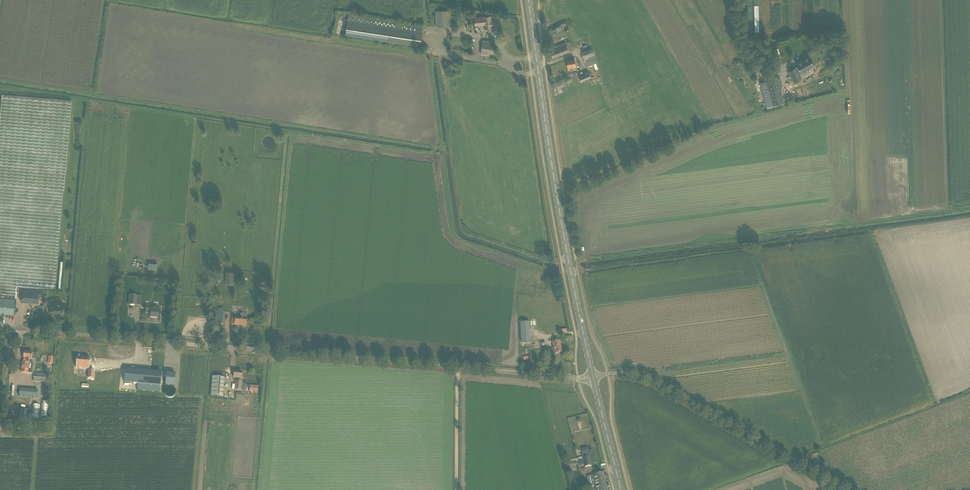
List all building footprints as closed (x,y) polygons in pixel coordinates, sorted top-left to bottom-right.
[(451,18),(455,18),(454,10),(435,11),(436,26),(452,25),(451,18)] [(420,47),(423,25),(349,14),(345,35),(420,47)] [(485,24),(486,30),(493,30),(491,15),(475,17),(476,25),(485,24)] [(555,35),(559,33),(563,31),(561,26),(552,30),(555,35)] [(483,40),(481,54),(492,56),(494,42),(483,40)] [(553,58),(569,52),(567,44),(550,51),(553,58)] [(587,66),(597,62),(591,47),(581,52),(587,66)] [(794,82),(802,77),(799,73),(802,71),(803,72),(814,65),(809,56),(796,64),(798,67),(796,68),(796,67),(788,71),(794,82)] [(576,70),(576,66),(575,58),(567,60),(568,70),(570,69),(570,71),(576,70)] [(579,77),(581,81),(591,77),(589,72),(579,77)] [(778,78),(766,81),(773,104),(784,101),(778,78)] [(226,271),(225,283),(234,284),(235,272),(226,271)] [(21,288),(20,301),(38,303),(39,289),(21,288)] [(129,305),(137,306),(137,296),(129,295),(129,305)] [(13,314),(15,297),(0,296),(0,313),(13,314)] [(54,313),(63,314),(64,304),(51,303),(51,311),(54,312),(54,313)] [(151,314),(150,318),(158,318),(158,312),(158,307),(146,306),(146,313),(151,314)] [(246,326),(247,319),(247,315),(241,314),(240,318),(235,318),(232,318),(231,325),(235,325),(246,326)] [(530,323),(520,323),(521,344),(531,343),(530,323)] [(562,353),(559,338),(552,339),(553,343),(555,354),(562,353)] [(31,363),(31,360),(32,354),(24,353),(23,359),(24,359),(23,362),(22,362),(21,373),(32,374),(33,364),(31,363)] [(88,359),(75,358),(74,368),(87,369),(88,359)] [(161,373),(125,369),(124,383),(160,386),(161,373)] [(242,373),(234,372),(233,378),(236,378),(236,382),(235,390),(241,390),(242,382),(241,382),(241,379),(242,373)] [(168,373),(167,386),(176,387),(178,374),(168,373)] [(45,382),(46,375),(34,374),(33,381),(45,382)] [(223,398),(225,378),(212,377),(210,397),(223,398)] [(20,389),(19,396),(37,398),(38,390),(20,389)] [(49,402),(41,402),(40,417),(47,417),(49,402)] [(40,405),(33,405),(32,415),(28,415),(26,428),(37,429),(40,405)] [(592,466),(590,457),(583,458),(583,460),(585,467),(592,466)] [(592,476),(594,486),(606,483),(603,473),(592,476)]
